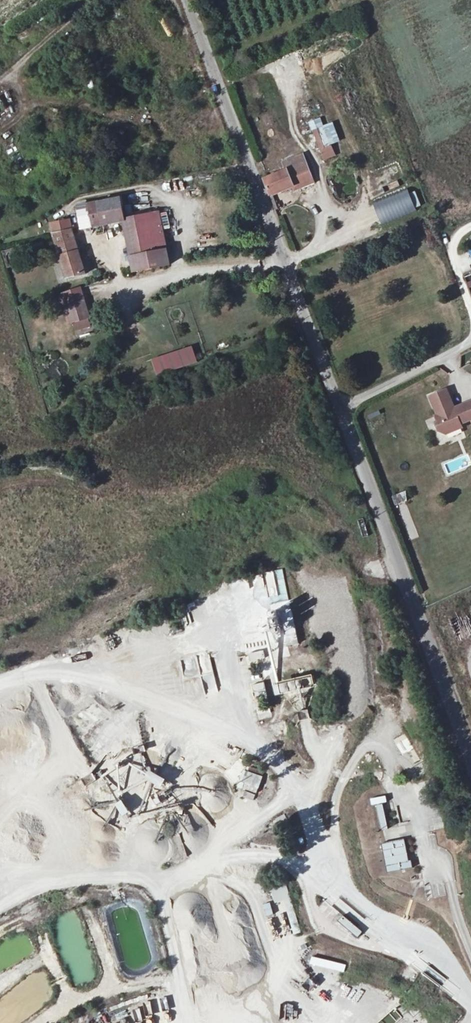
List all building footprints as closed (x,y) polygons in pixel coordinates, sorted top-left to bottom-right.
[(320,158),(329,155),(322,133),(313,136),(320,158)] [(299,152),(280,160),(284,170),(263,178),(270,196),(309,181),(299,152)] [(398,172),(386,176),(389,184),(401,180),(398,172)] [(406,189),(374,203),(382,224),(415,211),(406,189)] [(124,220),(120,198),(99,202),(104,224),(124,220)] [(93,226),(104,224),(99,202),(88,204),(90,216),(93,226)] [(88,204),(76,207),(79,219),(90,216),(88,204)] [(158,214),(124,220),(135,272),(170,264),(158,214)] [(81,228),(93,226),(90,216),(79,219),(81,228)] [(53,233),(67,278),(86,272),(71,230),(53,233)] [(45,250),(42,243),(30,247),(33,254),(45,250)] [(67,306),(73,323),(76,331),(91,326),(88,318),(90,317),(84,301),(75,303),(67,306)] [(138,363),(148,360),(144,345),(134,348),(138,363)] [(156,375),(197,362),(192,345),(151,358),(156,375)] [(453,406),(445,387),(429,394),(436,412),(434,413),(437,420),(434,422),(437,428),(443,431),(460,424),(458,421),(470,416),(470,399),(453,406)] [(290,609),(279,612),(287,645),(298,643),(290,609)] [(268,619),(257,621),(260,634),(271,632),(268,619)] [(260,651),(247,654),(249,662),(262,659),(260,651)] [(185,658),(188,676),(212,672),(210,654),(185,658)] [(310,677),(277,683),(279,694),(312,687),(310,677)] [(263,684),(252,687),(254,695),(265,692),(263,684)] [(93,703),(78,717),(89,728),(103,713),(93,703)] [(270,709),(260,710),(260,719),(270,718),(270,709)] [(168,778),(152,769),(148,776),(165,785),(168,778)] [(264,775),(248,769),(243,781),(247,782),(259,787),(264,775)] [(86,785),(97,779),(93,772),(83,778),(86,785)] [(257,793),(259,787),(247,782),(244,788),(247,789),(257,793)] [(255,798),(257,793),(247,789),(245,794),(255,798)] [(383,805),(376,806),(381,831),(388,830),(383,805)] [(410,862),(406,863),(402,841),(382,844),(387,872),(411,868),(410,862)] [(300,933),(286,884),(270,888),(274,903),(284,900),(294,935),(300,933)] [(342,915),(337,921),(357,937),(362,931),(342,915)] [(345,975),(346,963),(308,957),(306,969),(345,975)] [(411,1021),(398,1014),(393,1022),(410,1022),(411,1021)]
